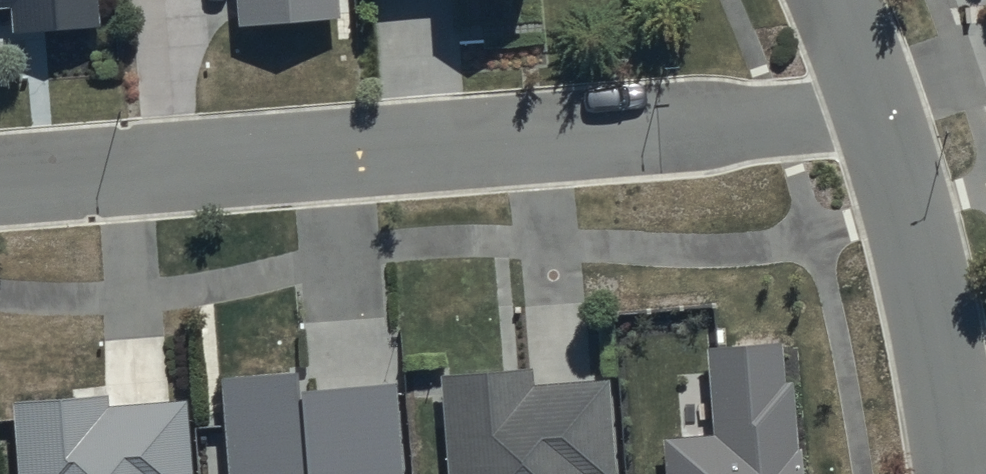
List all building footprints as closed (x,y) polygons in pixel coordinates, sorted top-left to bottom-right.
[(15,7),(16,33),(89,29),(87,0),(0,0),(0,8),(15,7)] [(241,29),(341,20),(339,0),(240,0),(241,29)] [(711,352),(718,439),(666,443),(668,473),(803,473),(796,384),(786,385),(783,346),(711,352)] [(534,389),(533,370),(441,378),(449,473),(618,473),(610,383),(534,389)] [(398,389),(301,395),(299,380),(227,384),(230,437),(222,438),(223,455),(213,456),(214,473),(404,473),(398,389)] [(108,399),(15,403),(20,473),(193,473),(188,405),(109,410),(108,399)]
